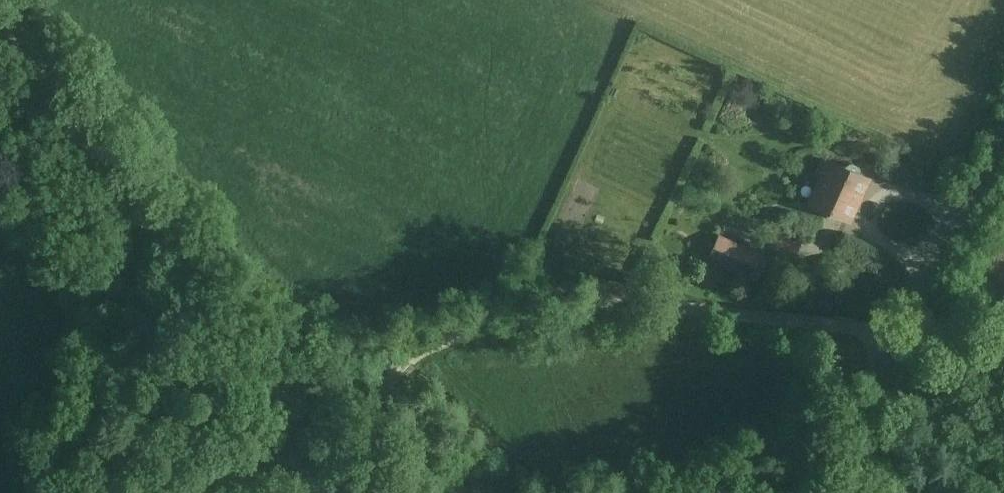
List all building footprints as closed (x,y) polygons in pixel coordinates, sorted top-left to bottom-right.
[(823,175),(811,200),(849,217),(867,178),(820,157),(814,171),(823,175)] [(718,235),(707,259),(755,281),(766,256),(718,235)]
